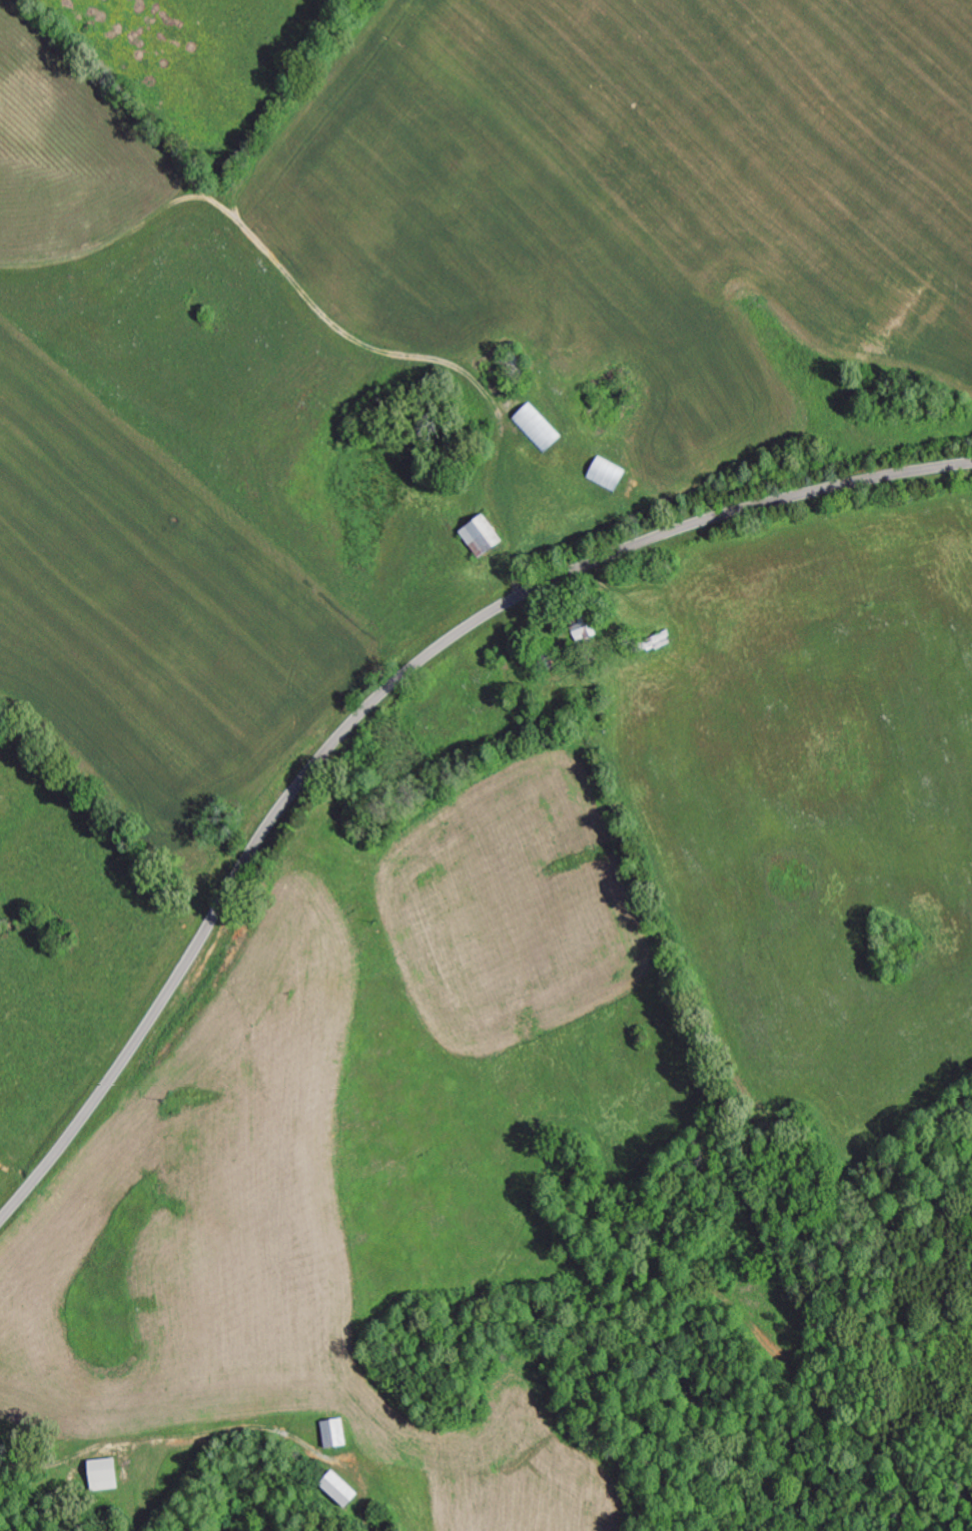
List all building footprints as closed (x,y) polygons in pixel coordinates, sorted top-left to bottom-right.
[(499,540),(479,512),(455,529),(475,557),(499,540)] [(88,1490),(115,1487),(112,1457),(85,1460),(88,1490)] [(314,1482),(341,1508),(355,1493),(328,1467),(314,1482)]
